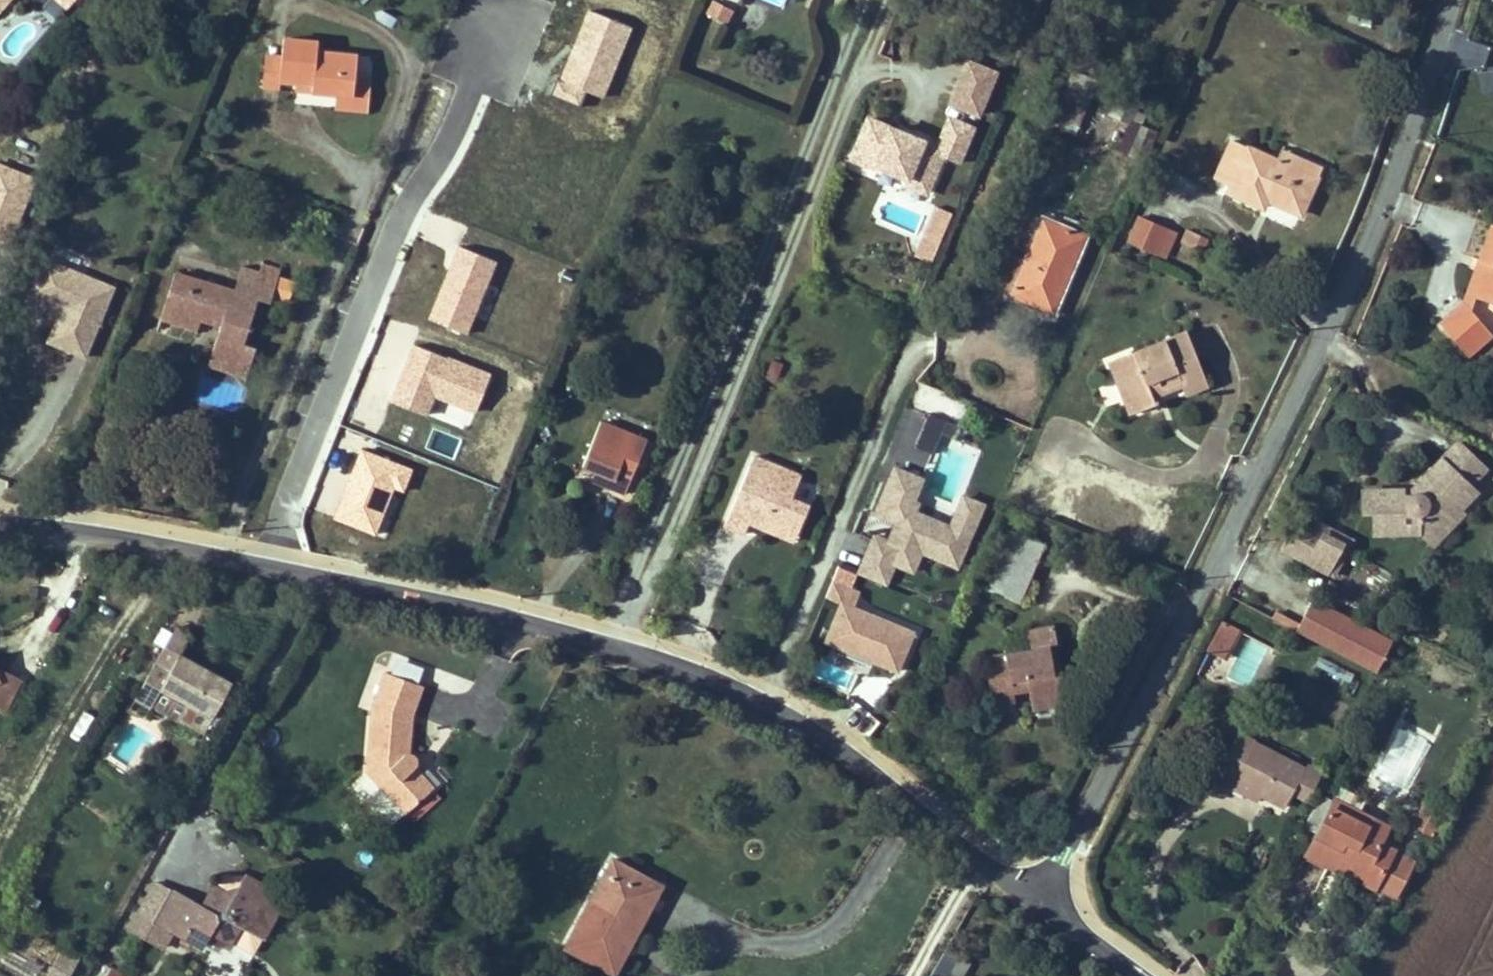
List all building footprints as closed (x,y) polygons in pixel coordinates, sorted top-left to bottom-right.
[(9,0),(0,0),(0,11),(9,0)] [(710,0),(709,0),(704,11),(722,19),(727,8),(710,0)] [(298,78),(314,80),(313,90),(337,93),(353,94),(354,77),(357,55),(317,50),(319,41),(285,37),(282,56),(280,77),(298,78)] [(279,88),(280,77),(282,56),(266,54),(263,86),(279,88)] [(951,112),(987,120),(998,70),(962,62),(951,112)] [(1079,123),(1098,79),(1074,69),(1055,113),(1079,123)] [(371,79),(354,77),(353,94),(337,93),(335,107),(367,111),(371,79)] [(313,90),(314,80),(298,78),(297,88),(313,90)] [(1118,155),(1143,163),(1154,130),(1128,122),(1118,155)] [(881,132),(868,164),(889,173),(892,168),(893,165),(896,163),(924,174),(925,178),(924,182),(921,189),(943,198),(958,160),(975,167),(986,141),(962,131),(951,160),(881,132)] [(1300,213),(1317,176),(1277,159),(1232,140),(1216,176),(1232,184),(1229,190),(1262,205),(1266,197),(1300,213)] [(1281,149),(1277,159),(1317,176),(1321,166),(1281,149)] [(892,168),(924,182),(925,178),(924,174),(896,163),(893,165),(892,168)] [(934,265),(953,215),(934,207),(915,257),(934,265)] [(1012,288),(1009,295),(1054,313),(1087,236),(1042,216),(1025,259),(1016,255),(1004,285),(1012,288)] [(1129,241),(1157,252),(1167,227),(1138,216),(1129,241)] [(1492,225),(1480,259),(1492,264),(1492,225)] [(1177,231),(1167,227),(1157,252),(1166,256),(1177,231)] [(1182,241),(1189,244),(1195,232),(1188,228),(1182,241)] [(1208,237),(1195,232),(1189,244),(1202,250),(1208,237)] [(118,287),(48,258),(33,296),(59,306),(61,302),(68,304),(66,309),(53,342),(90,356),(118,287)] [(1476,295),(1485,272),(1492,274),(1492,271),(1492,264),(1480,259),(1469,293),(1476,295)] [(261,263),(258,272),(278,278),(281,270),(261,263)] [(177,273),(165,310),(201,322),(202,320),(203,315),(216,319),(215,324),(221,326),(210,358),(249,371),(257,348),(244,344),(259,299),(271,303),(278,278),(258,272),(243,267),(235,292),(177,273)] [(1492,274),(1485,272),(1476,295),(1492,301),(1492,271),(1492,274)] [(1492,335),(1492,334),(1466,302),(1441,322),(1468,355),(1492,335)] [(198,331),(201,322),(165,310),(162,319),(198,331)] [(216,319),(203,315),(202,320),(215,324),(216,319)] [(1186,331),(1108,361),(1128,412),(1154,403),(1151,396),(1149,391),(1180,378),(1182,384),(1203,376),(1186,331)] [(247,379),(249,371),(210,358),(207,366),(247,379)] [(1207,385),(1203,376),(1182,384),(1185,393),(1207,385)] [(1180,378),(1149,391),(1151,396),(1182,384),(1180,378)] [(911,405),(961,420),(967,400),(916,385),(911,405)] [(926,450),(939,419),(928,414),(915,445),(926,450)] [(946,422),(939,419),(926,450),(933,453),(946,422)] [(598,483),(625,494),(648,440),(602,420),(583,466),(597,472),(602,474),(598,483)] [(1466,481),(1482,463),(1454,438),(1438,455),(1447,463),(1422,490),(1419,489),(1415,489),(1412,489),(1408,491),(1406,494),(1405,497),(1398,497),(1398,487),(1360,487),(1360,510),(1370,510),(1370,529),(1418,529),(1426,536),(1455,505),(1449,499),(1466,481)] [(788,459),(757,446),(727,517),(747,525),(752,514),(758,501),(769,505),(788,459)] [(1447,463),(1438,455),(1408,487),(1398,487),(1398,497),(1405,497),(1406,494),(1408,491),(1412,489),(1415,489),(1419,489),(1422,490),(1447,463)] [(766,512),(800,527),(813,497),(796,490),(805,466),(788,459),(769,505),(766,512)] [(963,564),(985,496),(961,488),(951,517),(916,506),(927,471),(890,459),(870,518),(874,520),(856,573),(888,583),(895,563),(915,570),(922,551),(963,564)] [(592,481),(598,483),(602,474),(597,472),(592,481)] [(1466,481),(1449,499),(1455,505),(1472,486),(1466,481)] [(769,505),(758,501),(752,514),(764,519),(766,512),(769,505)] [(1461,510),(1455,505),(1426,536),(1432,542),(1461,510)] [(1337,575),(1355,534),(1296,507),(1278,548),(1337,575)] [(764,519),(798,533),(800,527),(766,512),(764,519)] [(1013,530),(988,589),(1021,603),(1046,544),(1013,530)] [(918,624),(851,600),(862,570),(837,561),(824,597),(837,602),(823,640),(902,669),(918,624)] [(1289,626),(1370,667),(1385,636),(1305,597),(1289,626)] [(1236,624),(1218,615),(1202,647),(1220,656),(1236,624)] [(1031,698),(1066,694),(1062,671),(1055,672),(1051,646),(1058,645),(1055,625),(1027,630),(1030,648),(984,655),(991,696),(1015,693),(1030,691),(1031,698)] [(1062,671),(1058,645),(1051,646),(1055,672),(1062,671)] [(156,662),(137,697),(153,706),(156,702),(207,730),(234,681),(213,669),(210,675),(200,670),(203,664),(181,652),(170,670),(156,662)] [(395,654),(391,667),(419,675),(423,663),(395,654)] [(213,669),(203,664),(200,670),(210,675),(213,669)] [(18,679),(0,667),(0,706),(18,679)] [(373,706),(367,770),(406,812),(434,787),(415,767),(417,766),(418,762),(418,759),(416,756),(409,751),(413,714),(424,685),(387,671),(373,706)] [(1015,693),(991,696),(993,705),(1016,702),(1015,693)] [(1068,704),(1066,694),(1031,698),(1033,710),(1068,704)] [(1370,778),(1405,796),(1435,735),(1400,718),(1370,778)] [(1231,787),(1235,780),(1262,793),(1286,806),(1294,790),(1305,769),(1255,743),(1256,741),(1240,733),(1215,782),(1230,790),(1231,787)] [(1307,797),(1321,771),(1308,764),(1305,769),(1294,790),(1307,797)] [(1262,793),(1235,780),(1231,787),(1258,801),(1262,793)] [(1306,825),(1317,831),(1334,799),(1323,793),(1306,825)] [(1383,834),(1354,818),(1358,810),(1335,798),(1334,799),(1317,831),(1306,854),(1307,855),(1329,865),(1338,870),(1339,868),(1342,862),(1351,867),(1349,872),(1374,885),(1393,848),(1379,842),(1383,834)] [(1441,818),(1431,814),(1435,806),(1425,801),(1413,825),(1432,836),(1441,818)] [(1441,818),(1445,811),(1435,806),(1431,814),(1441,818)] [(1358,810),(1354,818),(1383,834),(1387,825),(1358,810)] [(661,885),(613,860),(567,946),(614,972),(628,945),(622,942),(646,899),(652,903),(661,885)] [(1339,868),(1349,872),(1351,867),(1342,862),(1339,868)] [(202,907),(187,899),(170,929),(204,947),(212,933),(232,944),(243,924),(265,936),(286,897),(247,874),(237,891),(224,895),(222,890),(213,885),(202,907)] [(156,921),(170,929),(187,899),(172,891),(156,921)] [(646,899),(622,942),(628,945),(652,903),(646,899)] [(45,975),(69,975),(80,957),(62,947),(45,975)] [(960,956),(951,972),(959,975),(963,975),(971,962),(960,956)]
